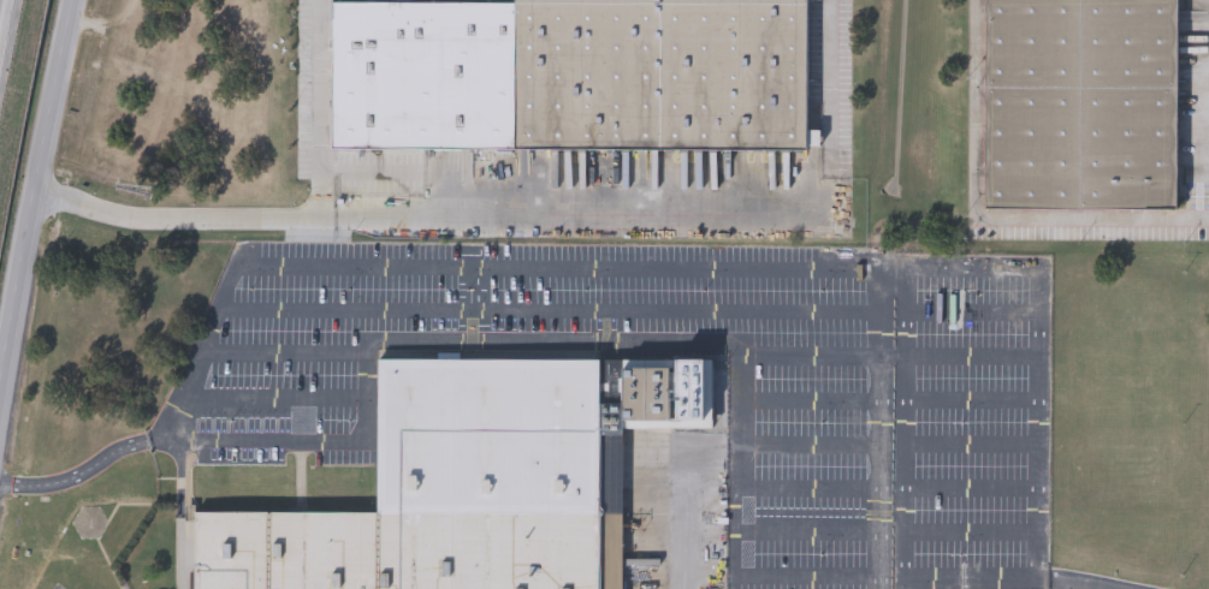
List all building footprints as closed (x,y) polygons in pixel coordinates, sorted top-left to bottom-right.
[(514,1),(514,0),(806,0),(806,148),(331,149),(330,1),(514,1)] [(983,130),(983,0),(1178,0),(1178,206),(984,206),(983,130)] [(623,430),(622,588),(199,588),(200,512),(375,513),(377,358),(669,361),(668,430),(623,430)]
